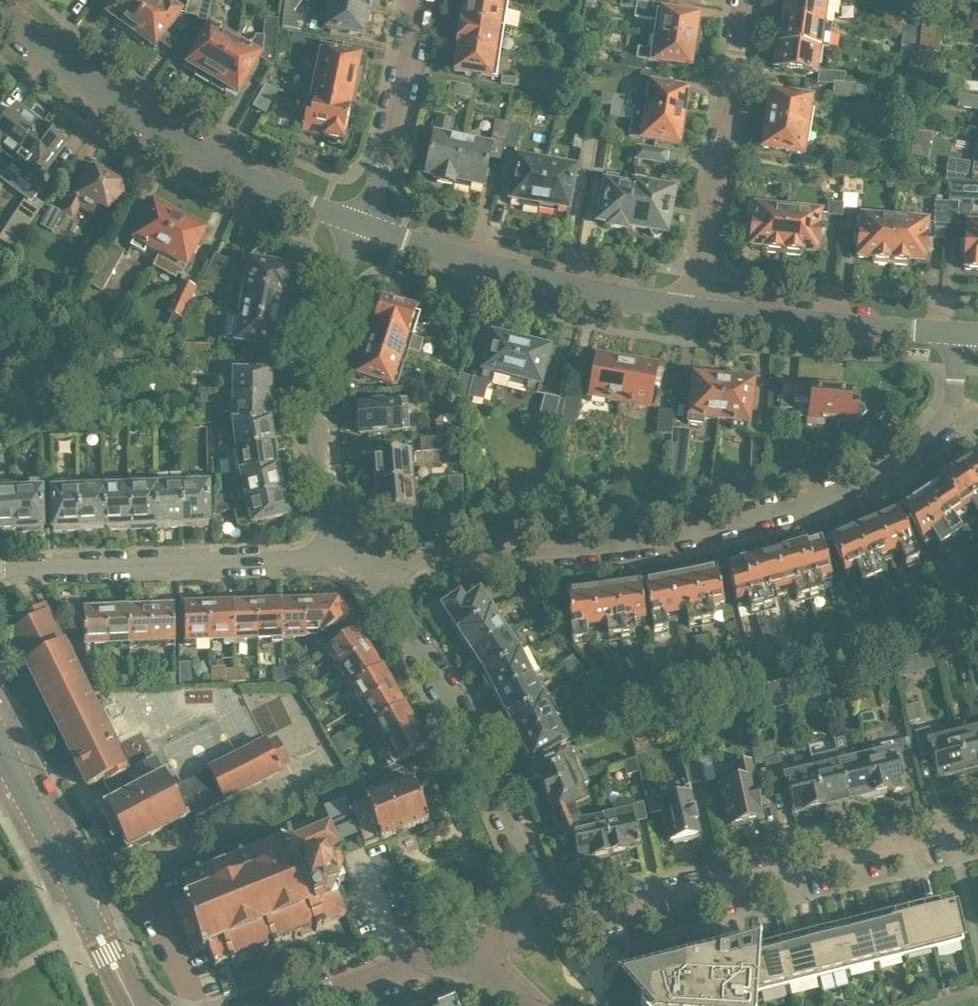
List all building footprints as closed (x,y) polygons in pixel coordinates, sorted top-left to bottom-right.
[(119,22),(119,28),(128,34),(152,0),(117,0),(107,14),(119,22)] [(165,0),(152,0),(128,34),(138,41),(143,39),(155,48),(181,12),(165,0)] [(203,0),(189,0),(184,15),(197,18),(203,0)] [(215,0),(204,0),(198,19),(210,22),(215,0)] [(330,5),(366,10),(366,9),(367,9),(368,8),(372,6),(373,0),(331,0),(330,5)] [(463,18),(463,22),(499,27),(502,10),(507,11),(508,1),(506,1),(499,0),(466,0),(465,6),(462,8),(461,16),(463,18)] [(635,9),(633,18),(660,22),(658,37),(698,43),(700,29),(697,29),(699,16),(653,9),(654,0),(621,0),(620,7),(635,9)] [(784,19),(832,25),(835,0),(787,0),(784,19)] [(366,11),(366,10),(330,5),(326,29),(362,35),(364,24),(368,21),(369,14),(366,11)] [(236,41),(210,84),(225,93),(227,89),(237,95),(263,53),(275,54),(280,11),(266,10),(263,35),(261,38),(256,35),(248,48),(236,41)] [(832,25),(784,19),(781,43),(819,48),(829,49),(832,25)] [(495,52),(499,27),(463,22),(462,22),(461,24),(458,26),(457,33),(459,36),(458,46),(459,46),(495,52)] [(187,65),(197,70),(195,75),(210,84),(236,41),(210,26),(187,65)] [(904,27),(903,36),(916,38),(917,28),(904,27)] [(291,41),(310,46),(312,37),(292,32),(291,41)] [(552,44),(570,47),(571,37),(554,34),(552,44)] [(915,47),(916,38),(903,36),(902,45),(915,47)] [(696,55),(698,43),(658,37),(656,50),(637,47),(636,57),(624,55),(623,67),(642,70),(644,60),(691,68),(693,55),(696,55)] [(819,48),(781,43),(779,43),(775,69),(815,75),(819,48)] [(940,44),(939,44),(925,43),(924,52),(940,53),(940,44)] [(453,58),(456,61),(455,72),(496,78),(498,69),(493,68),(495,52),(459,46),(458,49),(455,51),(453,58)] [(319,76),(358,84),(361,69),(358,68),(361,56),(320,48),(317,61),(322,62),(319,76)] [(818,83),(835,84),(843,85),(844,74),(819,72),(818,83)] [(355,99),(358,84),(319,76),(314,101),(350,108),(352,98),(355,99)] [(502,77),(501,85),(515,87),(516,79),(502,77)] [(472,98),(474,86),(451,83),(449,95),(472,98)] [(647,111),(683,117),(685,106),(688,106),(690,97),(687,95),(688,89),(652,83),(647,111)] [(843,85),(835,84),(834,96),(853,98),(854,86),(843,85)] [(266,86),(254,106),(265,112),(277,92),(266,86)] [(772,93),(767,122),(806,129),(811,99),(772,93)] [(603,104),(612,106),(623,108),(625,97),(605,94),(603,104)] [(958,107),(977,110),(977,96),(961,95),(958,107)] [(343,140),(350,108),(314,101),(312,107),(306,106),(302,125),(326,130),(325,137),(328,137),(329,141),(330,143),(332,144),(335,144),(337,143),(338,142),(340,140),(343,140)] [(623,108),(612,106),(610,117),(621,119),(623,108)] [(0,129),(0,165),(7,170),(38,127),(15,109),(0,129)] [(683,117),(647,111),(640,110),(639,120),(631,119),(628,137),(679,145),(679,141),(682,141),(683,132),(681,130),(683,117)] [(453,186),(463,141),(447,138),(451,119),(438,116),(425,175),(437,178),(436,183),(453,186)] [(505,142),(508,123),(496,121),(492,139),(505,142)] [(802,154),(806,129),(767,122),(763,148),(802,154)] [(508,123),(505,142),(504,147),(515,148),(516,145),(517,145),(521,125),(508,123)] [(34,199),(39,192),(33,187),(64,147),(38,127),(7,170),(0,179),(0,180),(25,199),(0,236),(0,240),(14,250),(44,205),(34,199)] [(591,172),(596,139),(583,137),(578,169),(591,172)] [(596,139),(591,172),(603,174),(609,141),(596,139)] [(463,141),(453,186),(470,190),(471,185),(483,188),(491,147),(463,141)] [(637,146),(635,159),(665,164),(668,151),(637,146)] [(539,209),(547,164),(518,158),(510,199),(522,201),(521,205),(539,209)] [(947,172),(967,175),(969,163),(949,160),(947,172)] [(853,165),(834,163),(833,176),(852,176),(853,165)] [(547,164),(539,209),(556,212),(557,207),(568,209),(575,168),(547,164)] [(88,166),(64,212),(73,217),(79,206),(92,213),(97,204),(112,213),(127,188),(123,185),(88,166)] [(636,168),(633,185),(634,186),(627,227),(651,231),(650,234),(653,236),(654,237),(656,237),(660,237),(661,235),(662,233),(667,233),(674,190),(648,187),(650,179),(642,178),(643,169),(636,168)] [(777,173),(776,184),(789,185),(790,175),(777,173)] [(634,186),(633,185),(605,182),(598,222),(610,223),(609,226),(626,229),(627,227),(634,186)] [(841,216),(843,195),(830,194),(828,215),(841,216)] [(788,210),(755,206),(756,201),(747,200),(745,219),(754,220),(754,221),(752,220),(750,240),(752,240),(751,247),(765,248),(765,250),(767,250),(767,252),(784,254),(788,210)] [(935,223),(948,224),(948,203),(936,202),(935,223)] [(963,258),(966,258),(966,270),(977,270),(977,216),(972,215),(973,207),(961,207),(961,203),(948,203),(948,224),(961,224),(968,225),(968,235),(965,235),(963,258)] [(160,253),(179,217),(178,216),(177,212),(170,208),(166,210),(153,204),(131,246),(143,252),(147,245),(160,253)] [(53,233),(64,213),(51,206),(40,226),(53,233)] [(788,210),(784,254),(800,256),(800,253),(803,254),(803,252),(816,253),(817,246),(819,246),(821,227),(819,227),(820,213),(788,210)] [(179,217),(160,253),(153,266),(181,281),(182,273),(182,272),(183,273),(205,231),(193,224),(192,220),(184,216),(181,218),(179,217)] [(891,264),(895,219),(862,217),(861,231),(858,231),(857,250),(859,250),(859,257),(872,258),(872,260),(874,260),(874,263),(891,264)] [(895,219),(891,264),(908,266),(908,263),(910,263),(910,261),(924,262),(924,256),(927,256),(929,237),(926,236),(927,222),(895,219)] [(102,291),(124,251),(112,245),(90,285),(102,291)] [(252,256),(251,261),(246,261),(244,277),(248,278),(246,289),(283,296),(287,297),(292,269),(265,264),(266,259),(265,256),(263,253),(261,252),(259,252),(256,252),(253,254),(252,256)] [(203,282),(214,283),(217,284),(228,261),(215,256),(203,282)] [(176,330),(194,291),(196,288),(182,280),(166,315),(163,313),(156,329),(169,335),(172,329),(176,330)] [(214,283),(203,282),(199,281),(196,288),(194,291),(212,290),(214,283)] [(283,311),(281,309),(283,296),(246,289),(241,315),(279,322),(279,319),(282,318),(283,311)] [(380,298),(379,303),(378,302),(376,302),(374,303),(372,304),(372,307),(371,309),(372,311),(376,314),(372,325),(422,340),(429,316),(416,312),(416,310),(380,298)] [(280,327),(278,325),(279,322),(241,315),(228,313),(225,331),(234,333),(233,341),(274,348),(277,335),(279,334),(280,327)] [(423,340),(422,340),(372,325),(369,336),(366,335),(362,350),(405,363),(408,352),(420,356),(423,345),(422,344),(423,340)] [(507,392),(520,395),(524,396),(525,390),(537,393),(542,374),(547,375),(551,361),(546,359),(549,349),(539,347),(539,344),(501,335),(501,337),(492,335),(489,345),(485,344),(481,358),(486,359),(481,379),(460,373),(457,385),(458,398),(468,401),(469,397),(484,400),(487,386),(492,383),(495,372),(511,376),(507,392)] [(405,363),(362,350),(358,362),(360,363),(357,375),(392,386),(393,384),(397,385),(405,363)] [(586,396),(619,402),(625,362),(597,357),(593,378),(589,377),(585,386),(586,396)] [(656,368),(625,362),(619,402),(654,408),(658,399),(657,389),(652,388),(656,368)] [(234,372),(233,395),(270,396),(270,387),(273,385),(273,378),(270,375),(270,373),(234,372)] [(718,420),(722,379),(720,378),(717,375),(710,374),(707,377),(693,375),(687,424),(703,426),(704,418),(718,420)] [(725,379),(722,379),(718,420),(733,422),(732,429),(747,431),(753,382),(738,380),(736,377),(728,376),(725,379)] [(783,384),(781,408),(798,409),(798,416),(808,417),(808,424),(823,426),(824,419),(857,421),(857,419),(862,418),(866,412),(863,405),(858,404),(859,400),(854,400),(855,391),(851,391),(852,389),(783,384)] [(567,392),(565,400),(561,425),(574,426),(580,395),(567,392)] [(270,406),(270,396),(233,395),(233,422),(270,420),(270,419),(274,414),(274,409),(270,406)] [(565,400),(544,395),(537,423),(554,424),(560,426),(561,425),(565,400)] [(358,418),(354,421),(354,429),(358,431),(359,434),(410,430),(407,399),(356,403),(358,418)] [(184,420),(197,421),(198,407),(184,406),(184,420)] [(658,433),(672,435),(673,412),(659,411),(658,433)] [(270,421),(270,420),(233,422),(237,449),(273,444),(272,434),(276,431),(275,424),(270,421)] [(437,438),(441,438),(461,437),(460,425),(437,426),(437,438)] [(673,429),(672,435),(672,442),(671,477),(684,479),(690,431),(673,429)] [(441,438),(437,438),(420,439),(420,453),(442,451),(441,438)] [(752,438),(751,475),(763,476),(764,439),(752,438)] [(278,454),(274,452),(273,444),(237,449),(240,473),(276,467),(276,465),(280,462),(278,454)] [(373,455),(375,484),(412,481),(411,465),(414,465),(413,452),(373,455)] [(977,492),(977,455),(961,466),(977,492)] [(962,514),(963,514),(962,513),(971,507),(977,518),(977,492),(961,466),(939,480),(962,514)] [(277,467),(276,467),(240,473),(244,490),(237,492),(239,501),(246,499),(282,491),(280,481),(282,477),(281,469),(277,467)] [(462,477),(449,477),(449,499),(462,498),(462,477)] [(921,496),(950,540),(961,533),(953,521),(962,514),(939,480),(939,481),(941,483),(921,496)] [(414,508),(412,481),(375,484),(377,511),(399,510),(399,513),(403,517),(408,516),(411,513),(411,509),(414,508)] [(16,491),(18,533),(30,533),(32,530),(43,529),(42,491),(40,491),(40,482),(29,482),(29,491),(16,491)] [(182,487),(183,528),(195,528),(197,524),(210,524),(208,486),(182,487)] [(154,526),(157,526),(156,487),(130,488),(132,527),(142,526),(145,529),(151,529),(154,526)] [(171,529),(183,528),(182,487),(156,487),(157,526),(168,525),(171,529)] [(120,527),(132,527),(130,488),(104,489),(106,527),(108,527),(110,530),(117,530),(120,527)] [(94,528),(106,527),(104,489),(78,490),(80,531),(91,531),(94,528)] [(67,532),(80,531),(78,490),(51,491),(52,529),(64,529),(67,532)] [(18,533),(16,491),(0,492),(0,531),(3,531),(6,534),(18,533)] [(284,500),(282,491),(246,499),(248,508),(240,509),(235,512),(238,525),(245,525),(256,523),(259,525),(265,524),(267,520),(288,515),(287,512),(290,508),(288,501),(284,500)] [(950,540),(921,496),(901,509),(922,541),(932,535),(940,547),(950,540)] [(214,507),(228,504),(226,497),(212,500),(214,507)] [(228,504),(214,507),(215,514),(229,511),(228,504)] [(875,521),(890,556),(899,552),(906,566),(918,561),(897,512),(875,521)] [(852,531),(873,579),(885,574),(879,561),(890,556),(875,521),(852,531)] [(873,579),(852,531),(830,540),(845,575),(855,571),(861,584),(873,579)] [(796,551),(809,598),(821,594),(819,584),(831,580),(821,544),(796,551)] [(957,549),(947,556),(957,571),(967,565),(957,549)] [(773,557),(783,593),(794,590),(797,601),(809,598),(796,551),(773,557)] [(750,563),(762,610),(775,607),(772,596),(783,593),(773,557),(750,563)] [(762,610),(750,563),(727,570),(737,606),(747,603),(750,614),(762,610)] [(722,571),(691,577),(701,626),(712,623),(710,612),(721,610),(724,619),(734,618),(722,571)] [(691,577),(668,582),(675,619),(685,617),(687,628),(701,626),(691,577)] [(535,578),(520,579),(520,598),(536,597),(535,578)] [(663,621),(675,619),(668,582),(644,586),(653,635),(666,632),(663,621)] [(640,587),(615,590),(620,639),(633,637),(631,626),(643,624),(640,587)] [(878,590),(886,610),(897,605),(893,596),(890,597),(885,587),(878,590)] [(861,608),(855,596),(849,598),(845,588),(838,590),(848,613),(861,608)] [(615,590),(591,592),(595,630),(606,629),(607,640),(620,639),(615,590)] [(584,631),(595,630),(591,592),(567,594),(572,644),(585,643),(584,631)] [(457,631),(457,633),(491,611),(480,595),(477,597),(476,595),(465,602),(460,594),(459,594),(458,593),(455,593),(445,599),(444,603),(445,605),(442,607),(451,621),(451,625),(453,630),(457,631)] [(306,601),(306,632),(321,632),(323,635),(348,618),(338,602),(331,602),(330,600),(324,600),(322,602),(318,602),(317,600),(306,601)] [(307,638),(306,632),(306,601),(293,601),(291,603),(281,604),(282,643),(291,643),(291,638),(307,638)] [(232,605),(233,645),(243,644),(243,640),(257,639),(256,602),(245,603),(243,605),(232,605)] [(256,602),(257,639),(272,639),(272,643),(282,643),(281,604),(270,604),(269,602),(256,602)] [(197,604),(196,606),(184,607),(185,646),(195,646),(195,641),(208,641),(207,604),(197,604)] [(224,645),(233,645),(232,605),(221,605),(220,604),(207,604),(208,641),(224,640),(224,645)] [(138,644),(152,643),(151,605),(137,605),(138,608),(128,608),(129,648),(139,648),(138,644)] [(164,605),(151,605),(152,643),(165,643),(165,647),(174,646),(174,643),(175,643),(174,607),(164,607),(164,605)] [(95,645),(108,644),(106,606),(93,607),(93,609),(84,609),(86,658),(95,658),(95,645)] [(121,648),(129,648),(128,608),(120,608),(119,606),(106,606),(108,644),(121,644),(121,648)] [(10,633),(88,788),(103,780),(113,800),(134,789),(44,607),(21,619),(24,626),(10,633)] [(491,611),(457,633),(457,634),(460,634),(459,639),(462,644),(467,644),(472,653),(504,631),(491,611)] [(766,620),(770,634),(778,632),(774,618),(766,620)] [(762,636),(770,634),(766,620),(758,622),(762,636)] [(728,624),(731,634),(738,632),(735,622),(728,624)] [(335,672),(338,670),(369,648),(363,638),(359,638),(354,631),(322,653),(335,672)] [(504,631),(472,653),(478,663),(477,667),(480,672),(485,672),(484,674),(519,653),(504,631)] [(738,632),(731,634),(734,644),(741,642),(738,632)] [(703,635),(706,649),(715,648),(712,633),(703,635)] [(706,649),(703,635),(695,636),(698,651),(706,649)] [(832,656),(856,648),(852,636),(827,644),(832,656)] [(940,642),(946,669),(965,665),(959,638),(940,642)] [(306,643),(307,658),(314,652),(314,642),(306,643)] [(734,644),(737,654),(744,652),(741,642),(734,644)] [(670,666),(666,643),(651,646),(656,668),(670,666)] [(808,648),(811,657),(819,654),(816,645),(808,648)] [(347,690),(381,669),(374,659),(375,656),(369,648),(338,670),(344,679),(341,681),(347,690)] [(792,652),(795,664),(802,662),(799,650),(792,652)] [(935,668),(930,650),(908,656),(913,674),(935,668)] [(739,664),(746,662),(744,652),(737,654),(739,664)] [(519,653),(484,674),(484,675),(487,676),(485,679),(488,685),(491,685),(496,695),(531,677),(519,653)] [(749,672),(746,662),(739,664),(742,674),(749,672)] [(181,684),(190,683),(190,663),(180,664),(181,684)] [(293,667),(283,668),(284,680),(293,679),(293,667)] [(284,680),(283,668),(274,668),(274,680),(284,680)] [(235,670),(235,682),(245,682),(245,669),(235,670)] [(362,706),(394,687),(388,677),(385,676),(381,669),(347,690),(351,697),(355,694),(362,706)] [(235,682),(235,670),(225,670),(226,682),(235,682)] [(167,674),(167,688),(176,688),(176,684),(175,674),(167,674)] [(296,683),(301,690),(309,684),(301,674),(296,683)] [(109,676),(93,677),(93,679),(97,687),(110,686),(109,676)] [(123,686),(131,686),(130,676),(122,676),(123,686)] [(139,676),(130,676),(131,686),(139,685),(139,676)] [(531,677),(496,695),(502,704),(500,708),(503,714),(507,714),(506,718),(542,700),(531,677)] [(792,681),(747,693),(753,716),(799,704),(792,681)] [(590,702),(602,695),(597,685),(585,692),(590,702)] [(370,727),(403,707),(397,697),(398,694),(394,687),(362,706),(369,717),(365,719),(370,727)] [(310,702),(315,709),(323,704),(318,696),(310,702)] [(609,699),(597,704),(602,713),(613,708),(609,699)] [(542,700),(506,718),(509,719),(508,723),(510,729),(514,729),(519,739),(553,721),(542,700)] [(323,704),(315,709),(320,716),(327,711),(323,704)] [(969,707),(972,719),(977,718),(977,707),(977,705),(969,707)] [(384,743),(416,724),(410,715),(407,714),(403,707),(370,727),(374,734),(378,732),(384,743)] [(909,713),(912,730),(925,727),(921,711),(909,713)] [(553,721),(519,739),(525,749),(524,754),(526,759),(530,760),(532,762),(547,753),(548,754),(565,745),(553,721)] [(404,767),(400,759),(411,753),(412,755),(426,746),(421,737),(421,733),(416,724),(384,743),(390,754),(384,758),(388,765),(380,770),(382,775),(404,767)] [(967,774),(977,772),(977,770),(977,729),(956,734),(967,774)] [(333,739),(337,746),(345,741),(341,734),(333,739)] [(956,734),(929,741),(938,778),(953,775),(957,777),(967,774),(956,734)] [(349,748),(345,741),(337,746),(341,753),(349,748)] [(903,787),(894,750),(892,741),(879,745),(881,753),(865,757),(875,797),(885,795),(887,791),(903,787)] [(179,787),(174,790),(186,813),(191,811),(194,818),(224,803),(223,800),(279,772),(277,768),(286,764),(275,742),(267,746),(265,743),(179,786),(179,787)] [(772,742),(760,745),(764,760),(776,757),(772,742)] [(836,803),(849,800),(840,763),(839,758),(835,743),(834,743),(825,745),(830,766),(815,769),(823,809),(834,807),(836,803)] [(764,760),(760,745),(751,747),(755,765),(764,763),(764,760)] [(543,790),(578,775),(568,751),(533,765),(534,767),(532,772),(534,778),(539,779),(543,790)] [(764,760),(764,763),(766,769),(759,770),(762,782),(781,778),(776,757),(764,760)] [(864,799),(875,797),(865,757),(840,763),(849,800),(861,797),(864,799)] [(683,763),(688,784),(702,781),(697,760),(683,763)] [(356,761),(347,767),(353,776),(358,772),(360,766),(356,761)] [(639,775),(636,762),(624,765),(627,777),(639,775)] [(738,782),(720,787),(729,825),(733,825),(733,826),(737,829),(744,828),(746,824),(745,822),(761,818),(749,763),(735,766),(738,782)] [(164,774),(159,765),(146,772),(151,781),(164,774)] [(813,811),(823,809),(815,769),(785,777),(793,813),(809,809),(813,811)] [(165,774),(134,789),(113,800),(99,808),(114,837),(121,833),(129,848),(136,845),(141,846),(151,841),(153,836),(165,829),(170,831),(179,827),(180,822),(188,818),(185,814),(186,813),(174,790),(165,774)] [(428,822),(415,790),(412,782),(407,784),(404,775),(374,787),(377,796),(349,807),(353,815),(355,823),(365,846),(428,822)] [(575,807),(588,801),(578,775),(543,790),(548,802),(546,805),(548,811),(552,812),(554,817),(575,808),(575,807)] [(664,811),(670,842),(672,841),(674,844),(697,839),(698,836),(700,835),(689,788),(675,791),(677,796),(661,799),(661,798),(647,801),(649,814),(664,811)] [(602,817),(611,857),(623,855),(626,851),(640,848),(631,806),(619,808),(620,813),(602,817)] [(575,808),(554,817),(568,853),(575,851),(578,860),(595,857),(599,859),(611,857),(602,817),(581,821),(575,808)] [(333,832),(355,823),(353,815),(330,824),(330,823),(290,838),(289,836),(280,839),(281,842),(277,843),(276,840),(265,844),(266,847),(242,856),(241,853),(237,854),(239,858),(200,873),(199,870),(195,871),(196,874),(181,880),(188,899),(172,905),(191,955),(207,948),(215,967),(230,961),(231,965),(236,964),(234,959),(272,945),(274,949),(278,948),(276,943),(300,934),(301,937),(312,932),(311,930),(314,928),(316,932),(326,928),(324,924),(345,916),(335,888),(337,884),(345,881),(335,856),(327,859),(322,857),(320,852),(338,844),(333,832)] [(924,911),(934,949),(963,941),(954,904),(924,911)] [(904,956),(934,949),(924,911),(895,918),(904,956)] [(875,963),(904,956),(895,918),(866,926),(875,963)] [(846,971),(875,963),(866,926),(837,933),(846,971)] [(817,978),(846,971),(837,933),(808,940),(817,978)] [(726,949),(726,953),(718,952),(718,960),(711,959),(691,958),(691,967),(684,966),(685,960),(685,959),(685,958),(653,966),(653,967),(654,967),(657,980),(641,984),(640,1005),(755,1005),(756,993),(759,952),(759,941),(760,941),(760,939),(727,947),(726,949)] [(788,985),(817,978),(808,940),(778,947),(788,985)] [(756,993),(788,985),(778,947),(759,952),(756,993)] [(924,974),(913,977),(916,989),(927,986),(924,974)]
